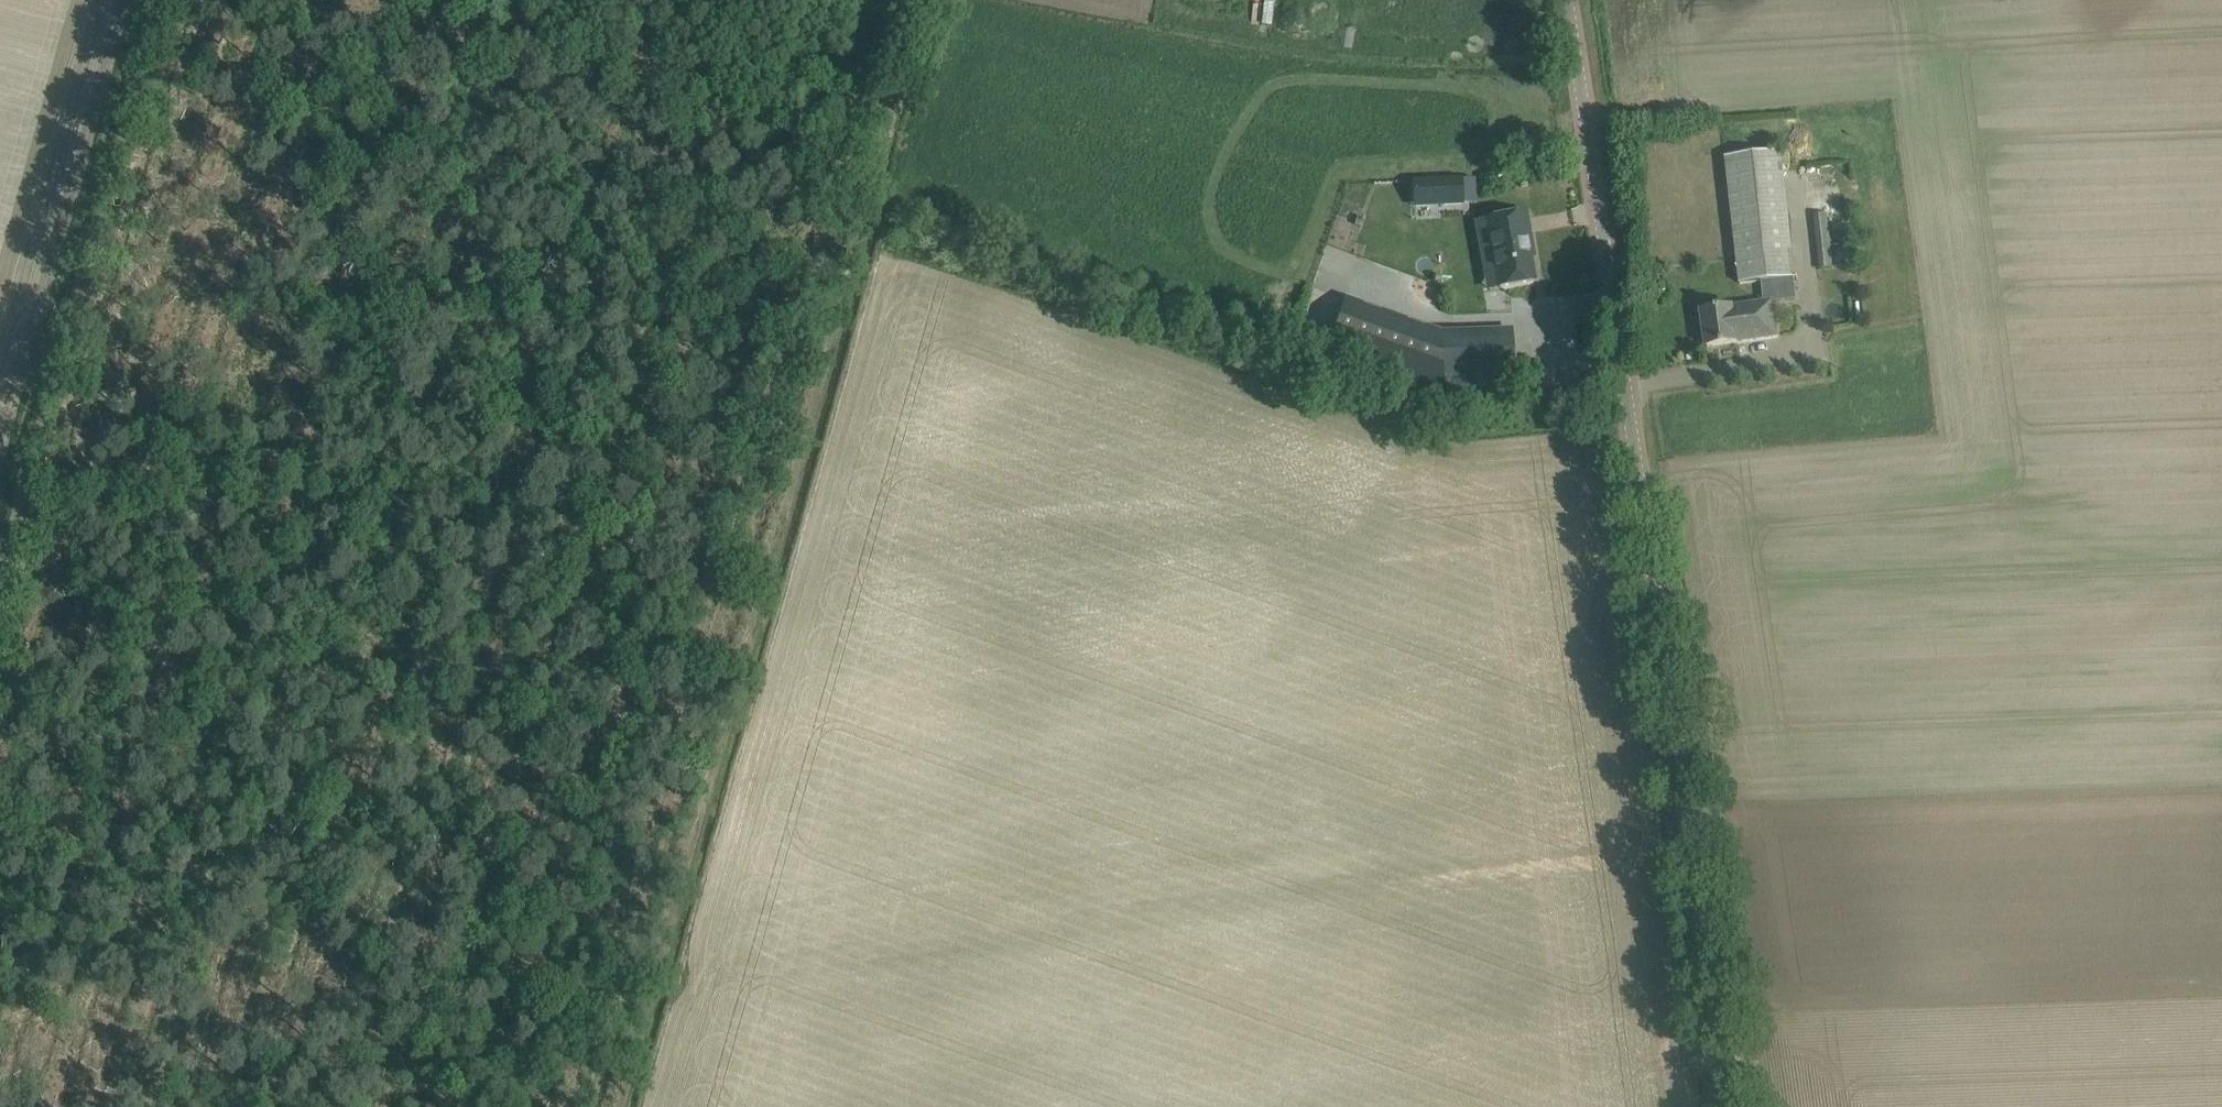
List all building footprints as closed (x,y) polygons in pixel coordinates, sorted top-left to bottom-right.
[(1461,180),(1412,182),(1413,207),(1462,204),(1461,180)] [(1830,212),(1817,212),(1819,265),(1832,265),(1830,212)] [(1525,239),(1529,238),(1525,213),(1477,222),(1481,247),(1491,245),(1499,287),(1533,281),(1525,239)] [(1346,299),(1328,349),(1442,390),(1442,377),(1441,333),(1346,299)] [(1707,347),(1776,336),(1771,301),(1701,311),(1707,347)] [(1441,333),(1442,377),(1513,374),(1511,330),(1441,333)]
